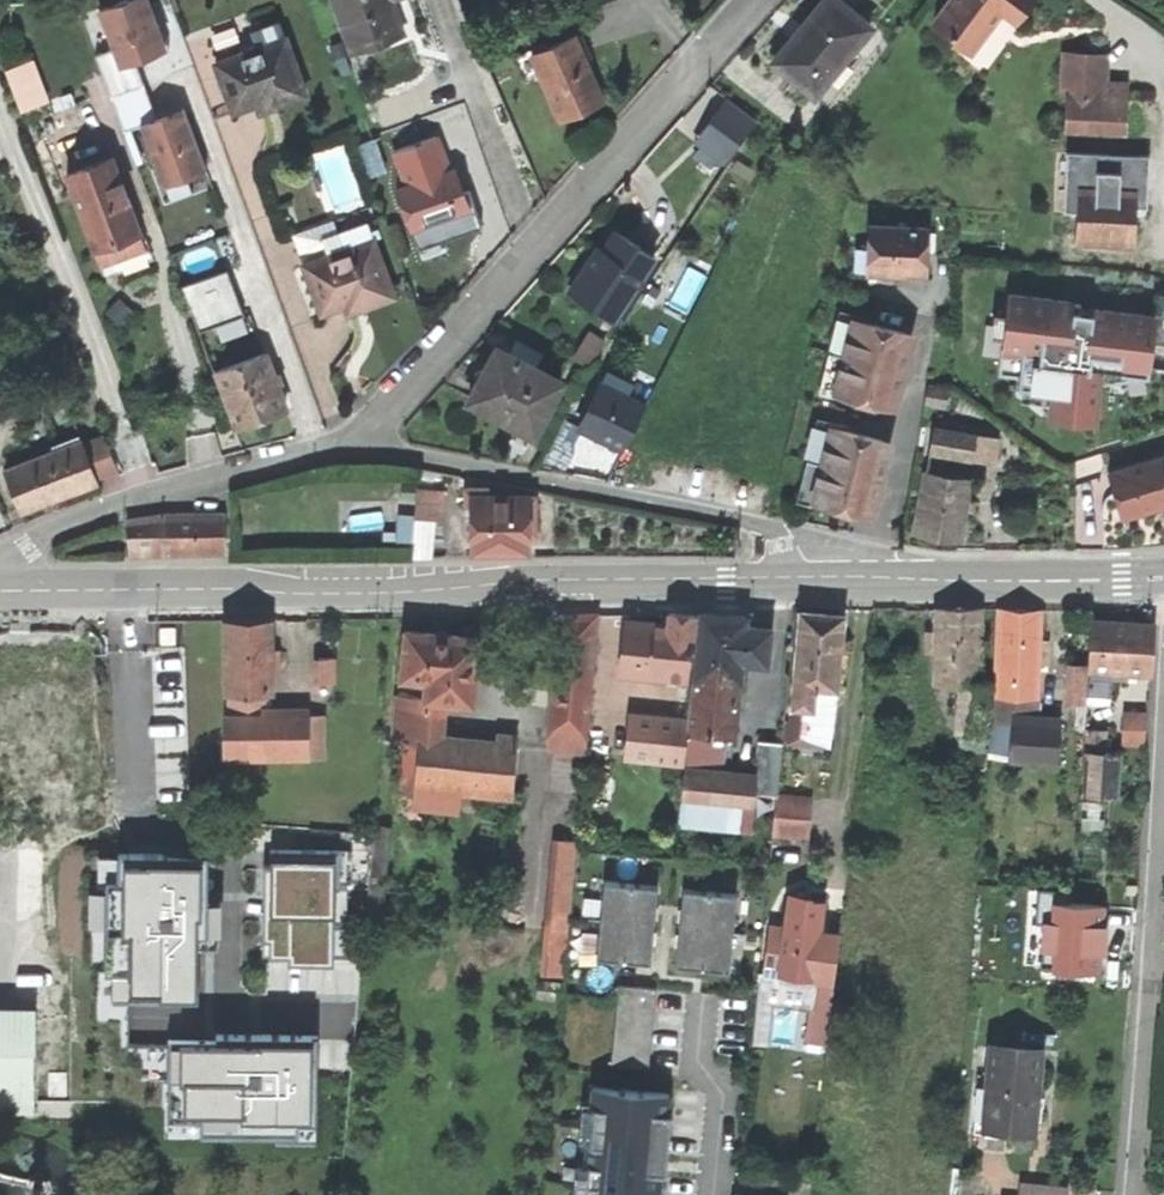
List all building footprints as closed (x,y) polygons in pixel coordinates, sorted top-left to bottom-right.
[(135,61),(142,59),(169,49),(160,24),(158,25),(148,1),(130,8),(127,0),(121,0),(100,8),(115,48),(122,66),(135,61)] [(403,36),(391,1),(393,0),(333,0),(353,55),(403,36)] [(814,93),(870,26),(839,0),(823,0),(798,31),(776,57),(800,77),(797,80),(814,93)] [(970,49),(989,24),(1001,9),(1015,20),(1030,0),(952,0),(935,22),(970,49)] [(271,110),(307,96),(280,21),(251,32),(257,49),(216,63),(233,113),(257,104),(260,114),(271,110)] [(548,48),(532,55),(541,75),(561,119),(603,100),(592,75),(574,36),(548,48)] [(524,82),(541,75),(532,55),(548,48),(545,43),(513,57),(524,82)] [(122,66),(115,48),(96,55),(110,93),(143,81),(135,61),(122,66)] [(1066,122),(1127,126),(1128,98),(1102,96),(1104,57),(1070,55),(1066,122)] [(20,111),(48,101),(34,61),(6,71),(20,111)] [(124,130),(140,124),(157,118),(143,81),(110,93),(124,130)] [(727,99),(725,103),(754,125),(757,121),(727,99)] [(732,153),(754,125),(725,103),(703,131),(732,153)] [(157,118),(140,124),(163,185),(187,176),(206,169),(195,139),(184,108),(157,118)] [(725,161),(732,153),(703,131),(696,139),(725,161)] [(405,188),(396,191),(411,231),(470,209),(464,193),(460,182),(454,166),(451,168),(440,137),(393,155),(405,188)] [(371,177),(387,171),(375,139),(359,145),(371,177)] [(1065,154),(1063,189),(1079,189),(1133,192),(1137,192),(1138,159),(1065,154)] [(93,247),(135,232),(128,213),(123,202),(126,201),(110,158),(65,174),(93,247)] [(193,194),(187,176),(163,185),(170,203),(193,194)] [(1078,215),(1079,189),(1063,189),(1061,214),(1078,215)] [(1133,192),(1079,189),(1078,215),(1077,242),(1134,245),(1134,234),(1135,219),(1132,219),(1133,192)] [(468,191),(464,193),(470,209),(411,231),(418,250),(481,226),(468,191)] [(1137,192),(1133,192),(1132,219),(1135,219),(1146,220),(1147,193),(1137,192)] [(292,235),(303,265),(344,251),(338,233),(333,220),(292,235)] [(321,315),(344,306),(348,316),(361,311),(395,299),(367,223),(338,233),(344,251),(303,265),(321,315)] [(928,272),(929,228),(869,225),(868,247),(878,247),(877,273),(893,274),(906,274),(906,271),(928,272)] [(140,230),(135,232),(93,247),(99,263),(112,258),(118,272),(152,260),(146,245),(140,230)] [(605,250),(599,246),(593,256),(571,290),(615,319),(656,256),(617,231),(605,250)] [(867,273),(877,273),(878,247),(868,247),(867,273)] [(198,334),(244,317),(227,271),(181,289),(198,334)] [(1070,299),(1008,294),(1006,323),(1003,323),(998,374),(1019,376),(1018,388),(1038,390),(1038,388),(1052,389),(1050,418),(1095,422),(1096,403),(1093,384),(1146,377),(1150,354),(1154,317),(1069,308),(1070,299)] [(833,397),(834,392),(852,319),(854,314),(839,310),(818,393),(833,397)] [(913,334),(852,319),(834,392),(895,407),(897,398),(911,344),(913,334)] [(608,342),(595,333),(578,360),(591,368),(608,342)] [(536,372),(543,359),(518,344),(511,357),(500,351),(470,401),(502,420),(518,430),(526,416),(539,424),(563,387),(536,372)] [(216,372),(237,428),(269,416),(285,410),(263,354),(216,372)] [(578,427),(564,420),(546,455),(563,463),(581,429),(607,442),(623,449),(645,406),(601,384),(578,427)] [(646,408),(632,436),(646,443),(661,415),(646,408)] [(811,505),(813,499),(831,426),(832,422),(819,419),(798,502),(811,505)] [(892,442),(831,426),(813,499),(874,514),(875,507),(889,452),(892,442)] [(1012,464),(1016,441),(934,428),(930,452),(1012,464)] [(82,445),(95,479),(117,470),(104,437),(82,445)] [(97,484),(95,479),(82,445),(81,442),(5,472),(21,513),(55,500),(97,484)] [(1123,517),(1158,506),(1163,504),(1163,456),(1109,473),(1123,517)] [(961,521),(968,479),(927,472),(917,534),(958,540),(961,521)] [(500,552),(527,552),(527,536),(535,536),(535,498),(472,498),(472,552),(500,552)] [(411,558),(431,558),(434,513),(415,512),(412,554),(411,558)] [(181,554),(226,553),(225,515),(163,517),(127,521),(131,555),(181,554)] [(964,684),(982,684),(982,608),(948,608),(938,608),(938,684),(964,684)] [(994,697),(1036,700),(1041,611),(1026,611),(999,609),(994,697)] [(804,724),(833,727),(837,687),(839,687),(846,615),(824,613),(803,611),(793,722),(786,722),(785,741),(802,742),(804,724)] [(623,671),(689,678),(696,615),(672,612),(671,624),(644,622),(629,620),(623,671)] [(733,616),(702,613),(681,824),(695,826),(697,799),(755,805),(757,794),(779,795),(784,742),(760,739),(756,778),(721,775),(724,736),(735,737),(742,660),(768,663),(772,630),(746,627),(747,618),(733,616)] [(549,733),(556,733),(568,615),(560,616),(549,733)] [(554,750),(584,753),(599,615),(568,615),(556,733),(554,750)] [(267,692),(273,692),(272,633),(271,619),(227,619),(227,693),(231,693),(267,692)] [(1092,622),(1089,678),(1108,679),(1128,680),(1128,671),(1149,672),(1151,625),(1129,624),(1092,622)] [(408,630),(404,678),(429,681),(427,699),(399,696),(395,747),(408,748),(420,749),(416,785),(414,809),(458,811),(461,786),(513,792),(518,747),(441,738),(446,700),(473,703),(475,688),(482,689),(484,667),(477,666),(480,637),(467,636),(408,630)] [(319,681),(336,681),(336,656),(319,656),(319,681)] [(1086,665),(1069,664),(1068,685),(1071,685),(1070,702),(1083,703),(1086,665)] [(1108,679),(1089,678),(1088,701),(1107,702),(1108,679)] [(987,684),(982,684),(964,684),(964,731),(987,731),(987,684)] [(267,715),(267,692),(231,693),(231,716),(267,715)] [(1036,700),(994,697),(992,723),(1010,724),(1010,718),(1035,719),(1036,700)] [(325,714),(310,715),(310,754),(325,754),(325,714)] [(685,740),(687,720),(631,714),(629,735),(660,738),(659,759),(686,760),(688,741),(685,740)] [(1143,715),(1126,714),(1125,742),(1141,742),(1143,715)] [(225,756),(310,754),(310,715),(267,715),(231,716),(225,716),(225,756)] [(1058,721),(1035,719),(1010,718),(1010,724),(1008,760),(1055,763),(1058,721)] [(830,745),(833,727),(804,724),(802,742),(830,745)] [(1087,730),(1086,751),(1105,752),(1106,731),(1087,730)] [(988,764),(987,731),(964,731),(964,765),(988,764)] [(91,797),(89,741),(50,742),(0,745),(0,801),(91,797)] [(405,783),(416,785),(420,749),(408,748),(405,783)] [(1105,752),(1086,751),(1083,794),(1117,796),(1119,753),(1105,752)] [(812,798),(779,795),(776,834),(808,837),(812,798)] [(753,831),(755,805),(697,799),(695,826),(753,831)] [(388,829),(375,828),(368,914),(381,915),(388,829)] [(553,930),(570,931),(579,844),(561,842),(553,930)] [(340,851),(272,851),(272,866),(272,868),(269,868),(269,939),(271,939),(271,956),(288,956),(334,956),(335,889),(340,889),(340,851)] [(118,853),(118,857),(180,858),(180,894),(200,894),(200,912),(207,912),(207,903),(208,854),(118,853)] [(98,883),(105,883),(105,881),(118,881),(118,857),(98,857),(98,883)] [(180,858),(118,857),(118,881),(105,881),(105,883),(105,888),(104,964),(104,971),(104,972),(113,973),(113,1001),(129,1001),(198,1002),(198,948),(198,934),(207,934),(207,912),(200,912),(200,894),(180,894),(180,858)] [(263,956),(271,956),(271,939),(269,939),(269,868),(272,868),(272,866),(263,866),(263,911),(263,956)] [(658,886),(604,881),(596,959),(651,964),(653,941),(656,910),(658,886)] [(91,964),(104,964),(105,888),(92,888),(91,927),(91,964)] [(736,894),(682,889),(680,913),(677,943),(675,966),(729,971),(736,894)] [(814,895),(790,892),(786,926),(772,924),(766,973),(815,979),(808,1041),(828,1044),(842,933),(824,931),(827,900),(819,899),(814,898),(814,895)] [(218,903),(207,903),(207,912),(207,934),(198,934),(198,948),(218,948),(218,903)] [(334,965),(334,956),(288,956),(288,965),(334,965)] [(129,1041),(129,1001),(113,1001),(109,1001),(109,1041),(129,1041)] [(32,1051),(33,1008),(0,1008),(0,1050),(32,1051)] [(217,1040),(167,1040),(167,1078),(170,1078),(170,1118),(186,1118),(186,1122),(206,1122),(206,1131),(222,1131),(222,1134),(278,1134),(278,1122),(317,1122),(317,1035),(257,1035),(217,1035),(217,1040)] [(989,1089),(986,1127),(1011,1129),(1033,1131),(1037,1091),(1041,1050),(993,1045),(989,1089)] [(31,1113),(32,1051),(0,1050),(0,1112),(31,1113)] [(594,1085),(592,1108),(595,1108),(592,1141),(589,1140),(586,1165),(590,1165),(587,1194),(661,1194),(662,1187),(656,1186),(657,1178),(658,1171),(660,1145),(666,1145),(669,1112),(671,1093),(645,1090),(594,1085)] [(986,1127),(989,1089),(977,1087),(973,1133),(985,1134),(986,1127)] [(674,1112),(669,1112),(666,1145),(660,1145),(658,1171),(668,1172),(674,1112)] [(1010,1136),(1011,1129),(986,1127),(985,1134),(1010,1136)] [(1021,1182),(1020,1194),(1066,1194),(1067,1188),(1021,1182)]
